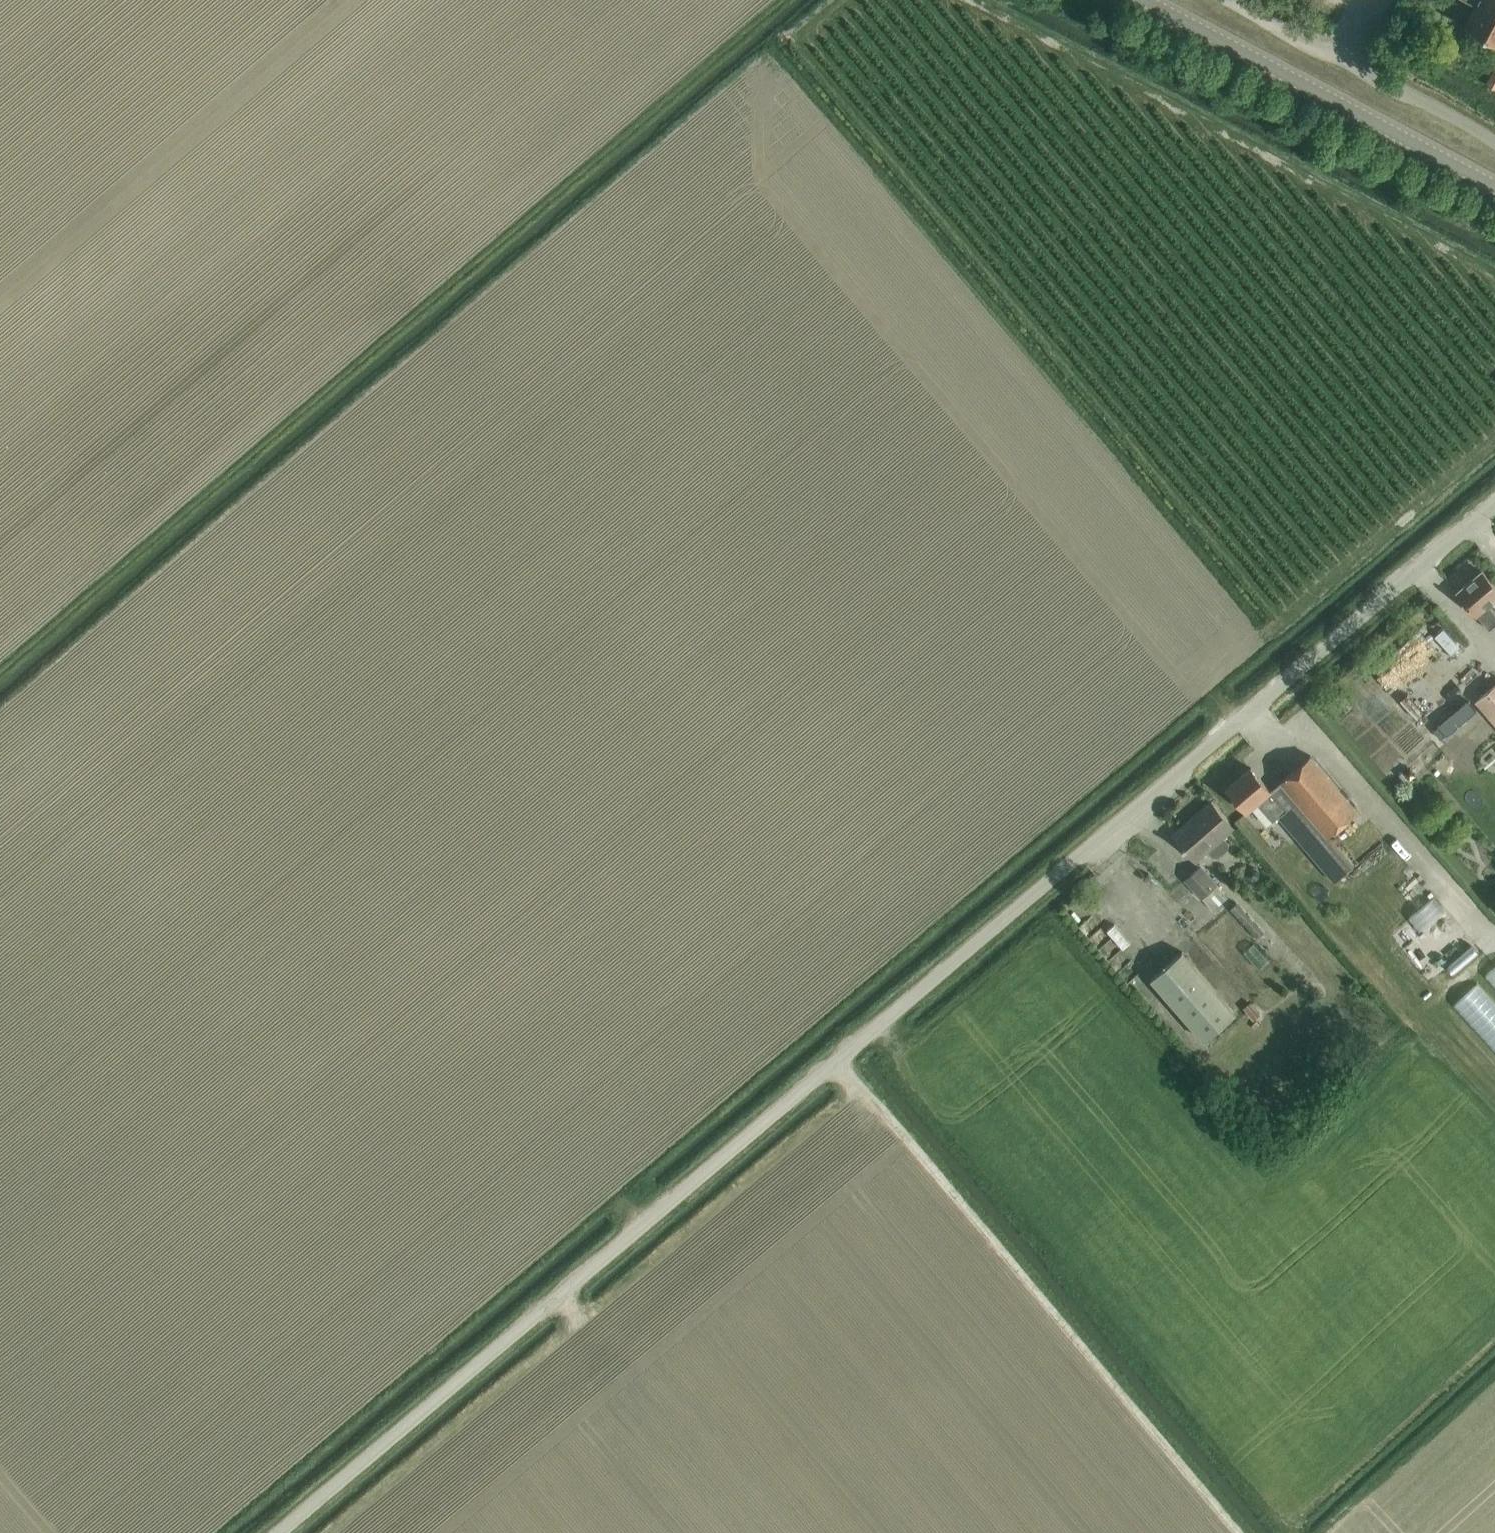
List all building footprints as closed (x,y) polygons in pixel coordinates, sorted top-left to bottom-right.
[(1476,4),(1464,26),(1494,43),(1494,0),(1468,0),(1476,4)] [(1494,624),(1494,615),(1487,605),(1494,598),(1494,586),(1481,570),(1456,591),(1476,614),(1481,620),(1488,630),(1494,624)] [(1475,701),(1494,724),(1494,684),(1475,701)] [(1357,809),(1310,755),(1269,789),(1250,767),(1226,788),(1239,803),(1245,811),(1255,802),(1271,821),(1277,817),(1331,881),(1352,864),(1327,835),(1341,822),(1357,809)] [(1218,857),(1227,848),(1228,843),(1221,835),(1232,825),(1210,801),(1172,834),(1194,858),(1205,849),(1212,856),(1218,857)] [(1211,910),(1226,898),(1199,867),(1184,879),(1211,910)] [(1256,936),(1264,928),(1237,900),(1229,907),(1256,936)] [(1203,1039),(1234,1013),(1181,951),(1150,978),(1203,1039)] [(1254,1019),(1261,1012),(1250,1000),(1243,1006),(1254,1019)]
